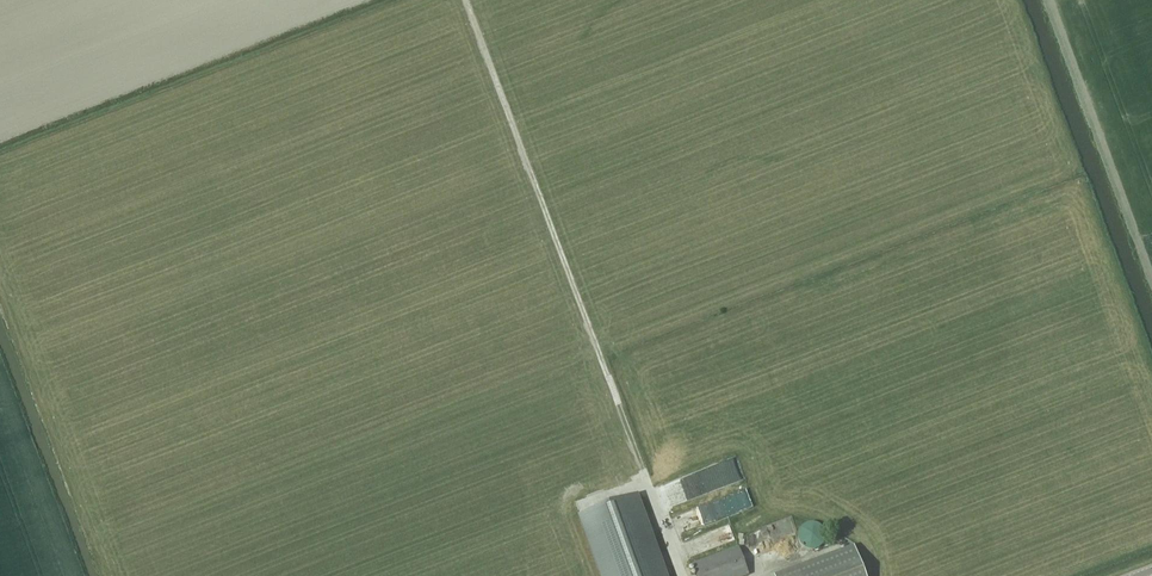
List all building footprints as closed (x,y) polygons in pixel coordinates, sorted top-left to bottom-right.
[(581,516),(603,575),(665,575),(636,496),(630,499),(599,509),(581,516)] [(826,534),(826,533),(826,529),(823,526),(820,523),(817,522),(813,523),(810,524),(808,525),(806,529),(805,533),(805,537),(807,540),(809,542),(811,543),(815,544),(819,544),(822,542),(825,538),(826,536),(826,534)] [(854,545),(774,575),(865,575),(854,545)] [(749,575),(739,547),(692,564),(697,575),(745,575),(749,575)]
